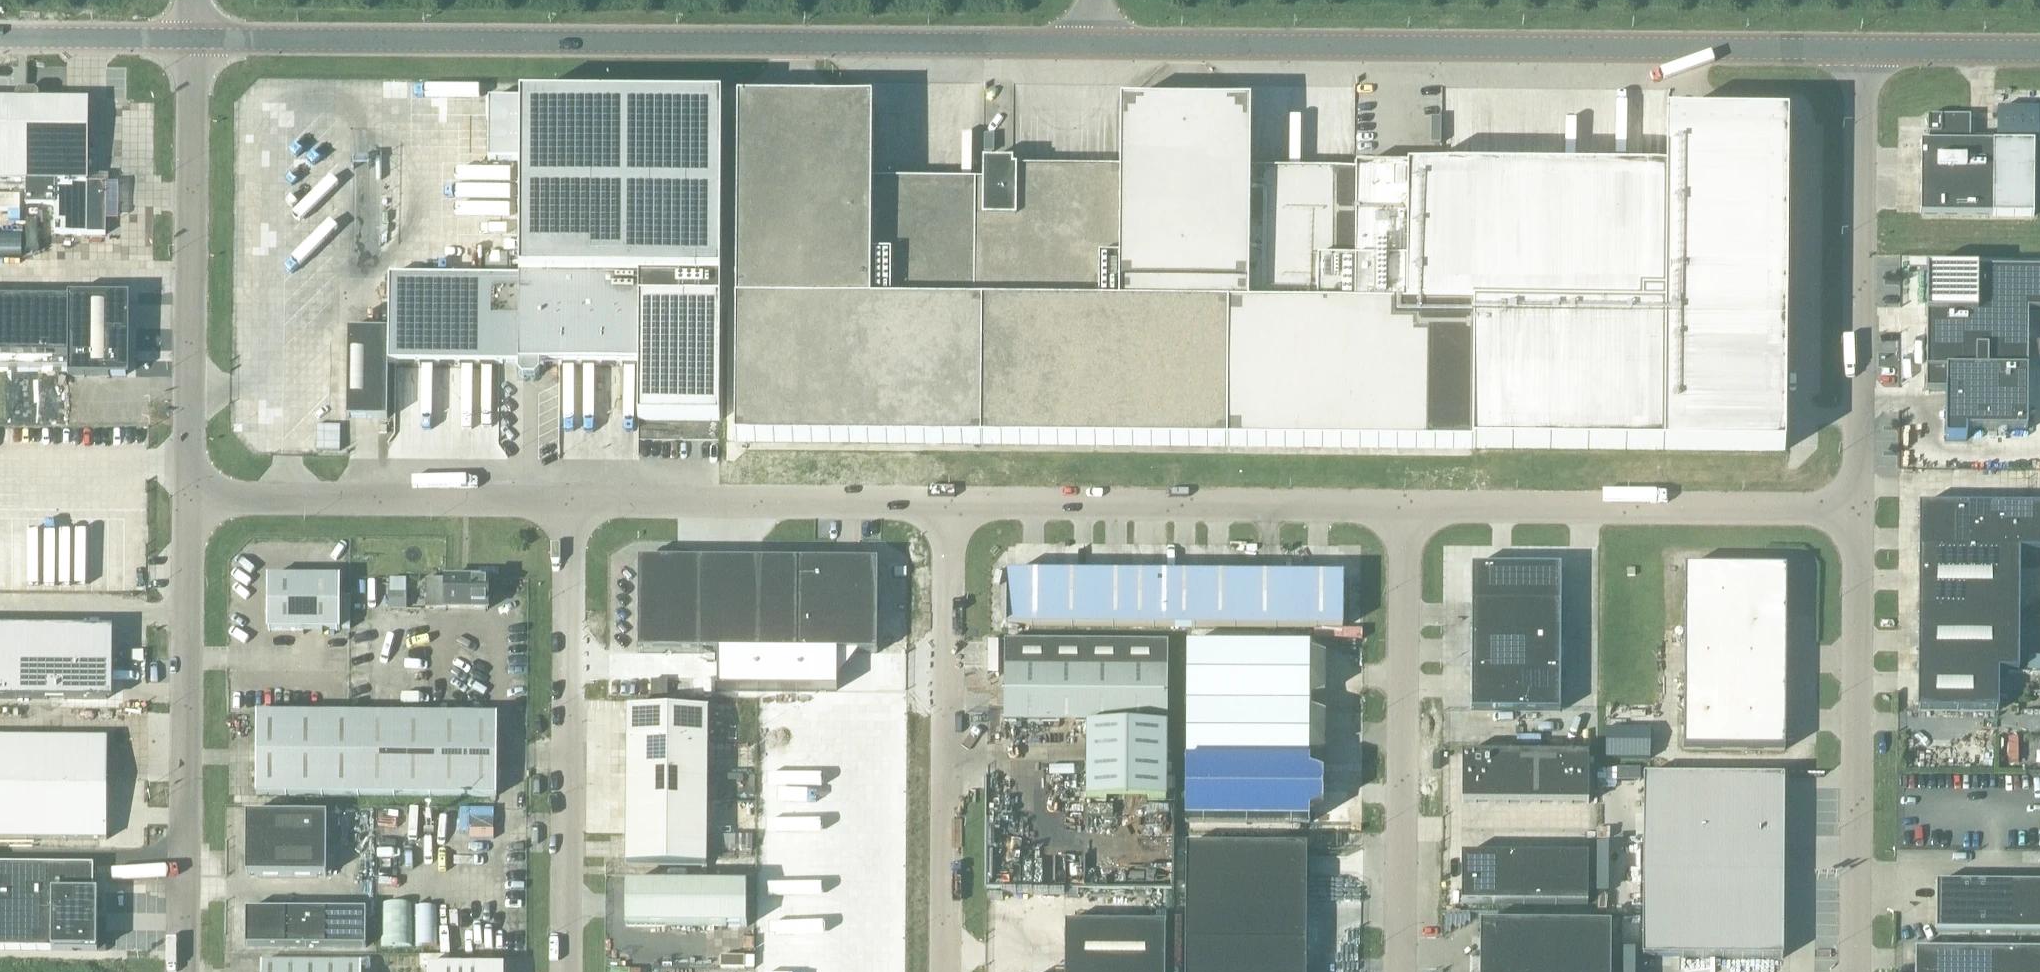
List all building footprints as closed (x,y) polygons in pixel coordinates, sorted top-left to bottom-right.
[(27,92),(20,92),(17,95),(17,101),(0,101),(0,251),(25,251),(26,205),(27,205),(27,92)] [(106,234),(106,182),(87,182),(87,101),(37,101),(37,95),(34,92),(27,92),(27,205),(54,206),(54,234),(106,234)] [(720,279),(600,278),(600,276),(720,277),(721,102),(541,100),(520,100),(520,160),(519,258),(515,258),(517,100),(264,98),(262,362),(395,363),(498,364),(499,364),(517,364),(518,364),(518,374),(523,378),(534,379),(539,374),(539,365),(559,365),(638,365),(637,420),(719,420),(720,279)] [(1227,445),(1473,448),(1666,450),(1785,451),(1788,119),(1715,118),(1681,118),(1666,118),(1666,176),(1419,173),(1408,173),(1408,168),(1355,167),(1355,173),(1250,172),(1250,106),(1120,104),(1120,171),(1013,169),(1013,163),(982,163),(982,183),(871,182),(872,102),(737,101),(734,441),(981,443),(1227,445)] [(1997,110),(1997,138),(2038,138),(2039,110),(1997,110)] [(2034,216),(2034,143),(1970,142),(1970,117),(1927,116),(1927,134),(1929,134),(1929,142),(1921,142),(1920,215),(1992,216),(2034,216)] [(242,265),(242,256),(231,256),(231,265),(242,265)] [(2039,459),(2039,270),(1927,269),(1926,390),(1946,390),(1945,440),(1977,440),(1977,459),(2039,459)] [(67,416),(67,377),(109,377),(109,376),(125,376),(125,337),(129,337),(130,295),(68,295),(68,300),(0,299),(0,415),(67,416)] [(341,416),(354,394),(341,386),(328,408),(341,416)] [(1919,505),(1917,710),(1998,711),(1999,671),(2019,671),(2019,551),(2039,551),(2039,506),(1919,505)] [(1512,540),(1512,554),(1543,554),(1542,540),(1512,540)] [(637,652),(716,652),(716,690),(836,691),(836,653),(877,653),(877,562),(638,561),(637,652)] [(1471,566),(1471,711),(1560,712),(1561,567),(1471,566)] [(906,577),(906,568),(893,568),(893,577),(906,577)] [(1786,569),(1684,568),(1683,749),(1784,750),(1786,569)] [(1343,577),(1007,575),(1006,626),(1342,628),(1343,577)] [(340,578),(267,578),(267,630),(339,631),(340,578)] [(425,609),(487,609),(488,579),(426,579),(425,609)] [(406,593),(405,593),(389,593),(388,593),(388,609),(406,609),(406,593)] [(107,699),(107,627),(0,626),(0,698),(107,699)] [(1004,641),(1004,721),(1087,722),(1086,801),(1166,801),(1167,642),(1004,641)] [(1310,646),(1186,645),(1185,822),(1309,823),(1309,816),(1323,812),(1323,775),(1309,770),(1310,757),(1324,752),(1324,716),(1310,711),(1310,698),(1324,694),(1325,658),(1310,653),(1310,646)] [(143,651),(130,651),(130,660),(143,660),(143,651)] [(1605,696),(1605,718),(1653,718),(1654,696),(1605,696)] [(626,741),(708,742),(708,710),(627,709),(626,741)] [(376,795),(377,715),(256,714),(256,794),(376,795)] [(377,715),(376,795),(496,796),(497,716),(377,715)] [(1606,731),(1606,758),(1650,758),(1650,731),(1606,731)] [(106,840),(107,739),(0,738),(0,839),(106,840)] [(708,742),(626,741),(626,773),(707,774),(708,742)] [(1461,803),(1588,804),(1588,755),(1462,754),(1461,803)] [(1432,755),(1432,770),(1440,770),(1440,755),(1432,755)] [(707,774),(626,773),(626,801),(707,802),(707,774)] [(1642,957),(1783,958),(1784,778),(1643,777),(1642,957)] [(626,801),(626,834),(707,834),(707,802),(626,801)] [(326,815),(246,814),(246,875),(326,876),(326,815)] [(707,834),(626,834),(625,866),(707,867),(707,834)] [(1185,971),(1305,971),(1306,846),(1185,845),(1185,971)] [(1461,855),(1461,904),(1587,905),(1588,856),(1461,855)] [(98,892),(93,892),(93,865),(0,865),(0,949),(51,950),(51,951),(97,951),(98,892)] [(2039,933),(2039,884),(1936,883),(1935,932),(2039,933)] [(746,927),(746,886),(625,885),(625,926),(746,927)] [(285,947),(286,910),(245,910),(245,947),(285,947)] [(326,910),(286,910),(285,947),(325,947),(326,910)] [(366,910),(326,910),(325,947),(366,947),(366,910)] [(1165,924),(1065,923),(1064,971),(1165,971),(1165,924)] [(1480,924),(1479,971),(1610,971),(1610,925),(1480,924)] [(714,971),(728,971),(729,931),(715,930),(714,971)] [(1915,949),(1915,971),(2039,971),(2039,950),(1915,949)] [(261,962),(261,971),(361,971),(361,963),(261,962)]
